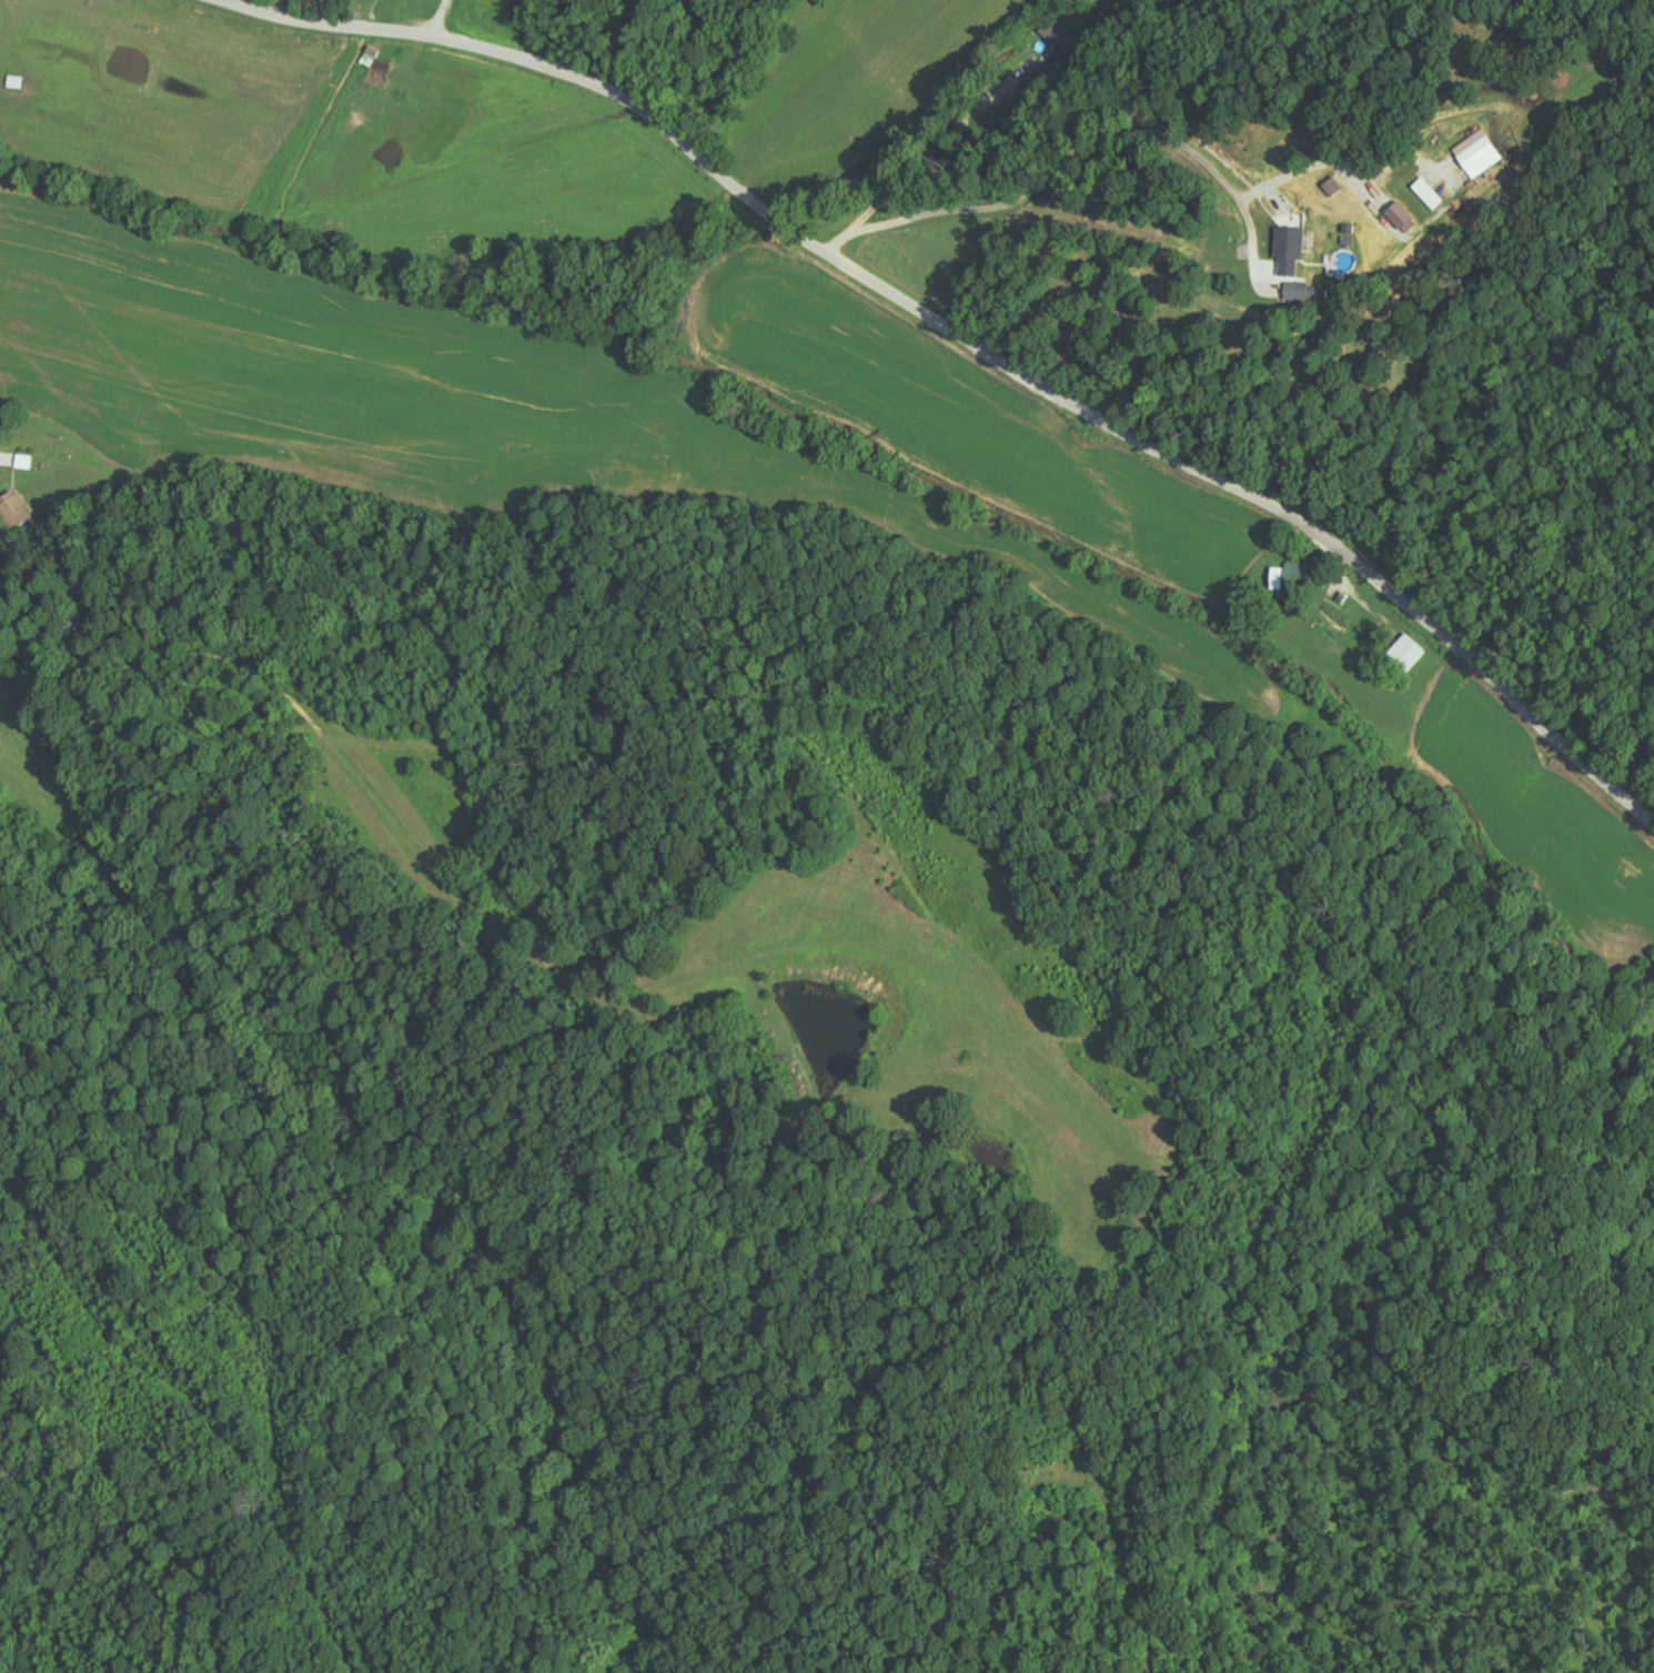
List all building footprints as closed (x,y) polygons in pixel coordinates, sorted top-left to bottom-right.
[(1504,157),(1483,128),(1453,149),(1474,179),(1504,157)] [(1313,232),(1304,231),(1304,221),(1296,221),(1295,226),(1276,226),(1274,257),(1279,257),(1279,275),(1296,275),(1297,258),(1303,258),(1303,250),(1312,251),(1313,232)] [(33,518),(17,492),(1,502),(0,503),(0,508),(14,530),(33,518)] [(1269,590),(1307,591),(1308,562),(1284,561),(1284,567),(1270,566),(1269,590)] [(1401,677),(1425,651),(1404,632),(1381,659),(1401,677)]
